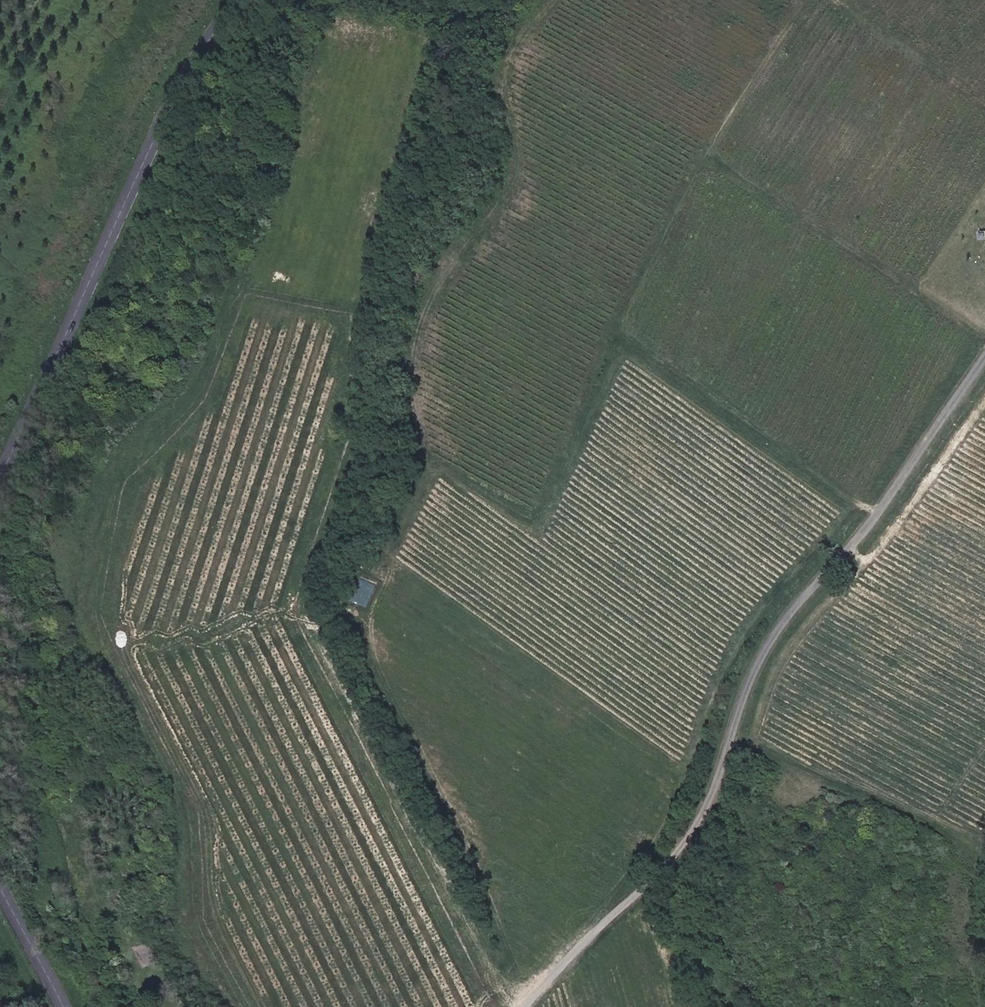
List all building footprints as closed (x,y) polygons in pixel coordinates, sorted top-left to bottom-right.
[(330,624),(339,620),(334,609),(325,615),(330,624)]
